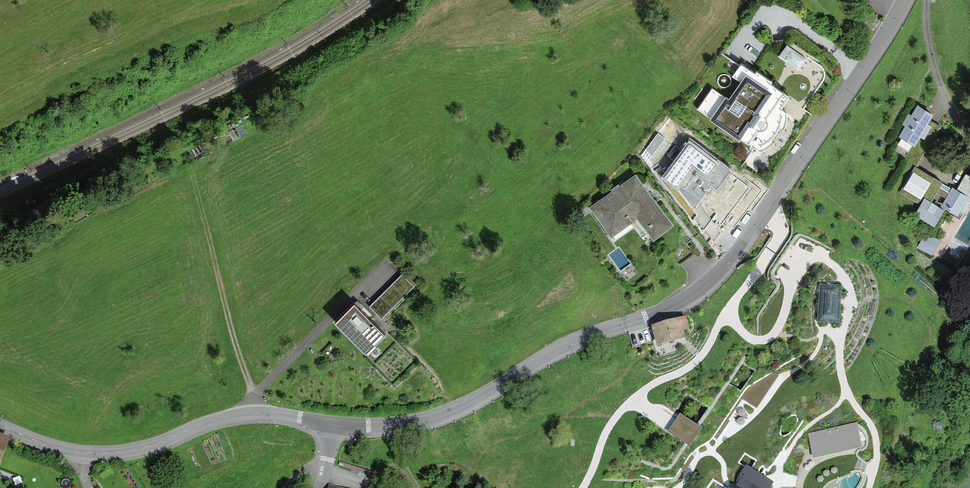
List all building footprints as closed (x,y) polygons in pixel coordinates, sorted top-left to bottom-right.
[(788,40),(779,54),(782,57),(800,68),(810,54),(788,40)] [(743,61),(741,60),(723,48),(721,46),(699,76),(711,84),(694,108),(741,140),(743,137),(749,140),(750,139),(755,142),(761,146),(772,139),(780,129),(786,119),(788,107),(785,104),(777,99),(784,88),(774,80),(776,77),(759,65),(757,68),(745,59),(743,61)] [(931,113),(916,105),(899,137),(913,145),(918,136),(923,139),(931,126),(926,123),(931,113)] [(727,172),(690,144),(664,179),(679,190),(694,209),(713,184),(716,187),(727,172)] [(967,195),(914,167),(900,193),(920,203),(914,214),(934,225),(943,208),(956,215),(964,200),(967,195)] [(669,229),(633,179),(587,212),(608,240),(634,222),(649,243),(669,229)] [(942,240),(927,231),(917,247),(932,256),(942,240)] [(400,275),(368,307),(380,319),(412,287),(400,275)] [(841,285),(819,284),(818,321),(840,322),(841,285)] [(354,301),(335,320),(366,351),(385,331),(354,301)] [(682,321),(648,330),(653,349),(682,341),(680,334),(685,332),(682,321)] [(680,412),(667,432),(690,447),(703,427),(680,412)] [(857,423),(808,434),(813,458),(862,447),(857,423)] [(746,465),(733,485),(731,484),(728,487),(770,487),(774,483),(746,465)]
